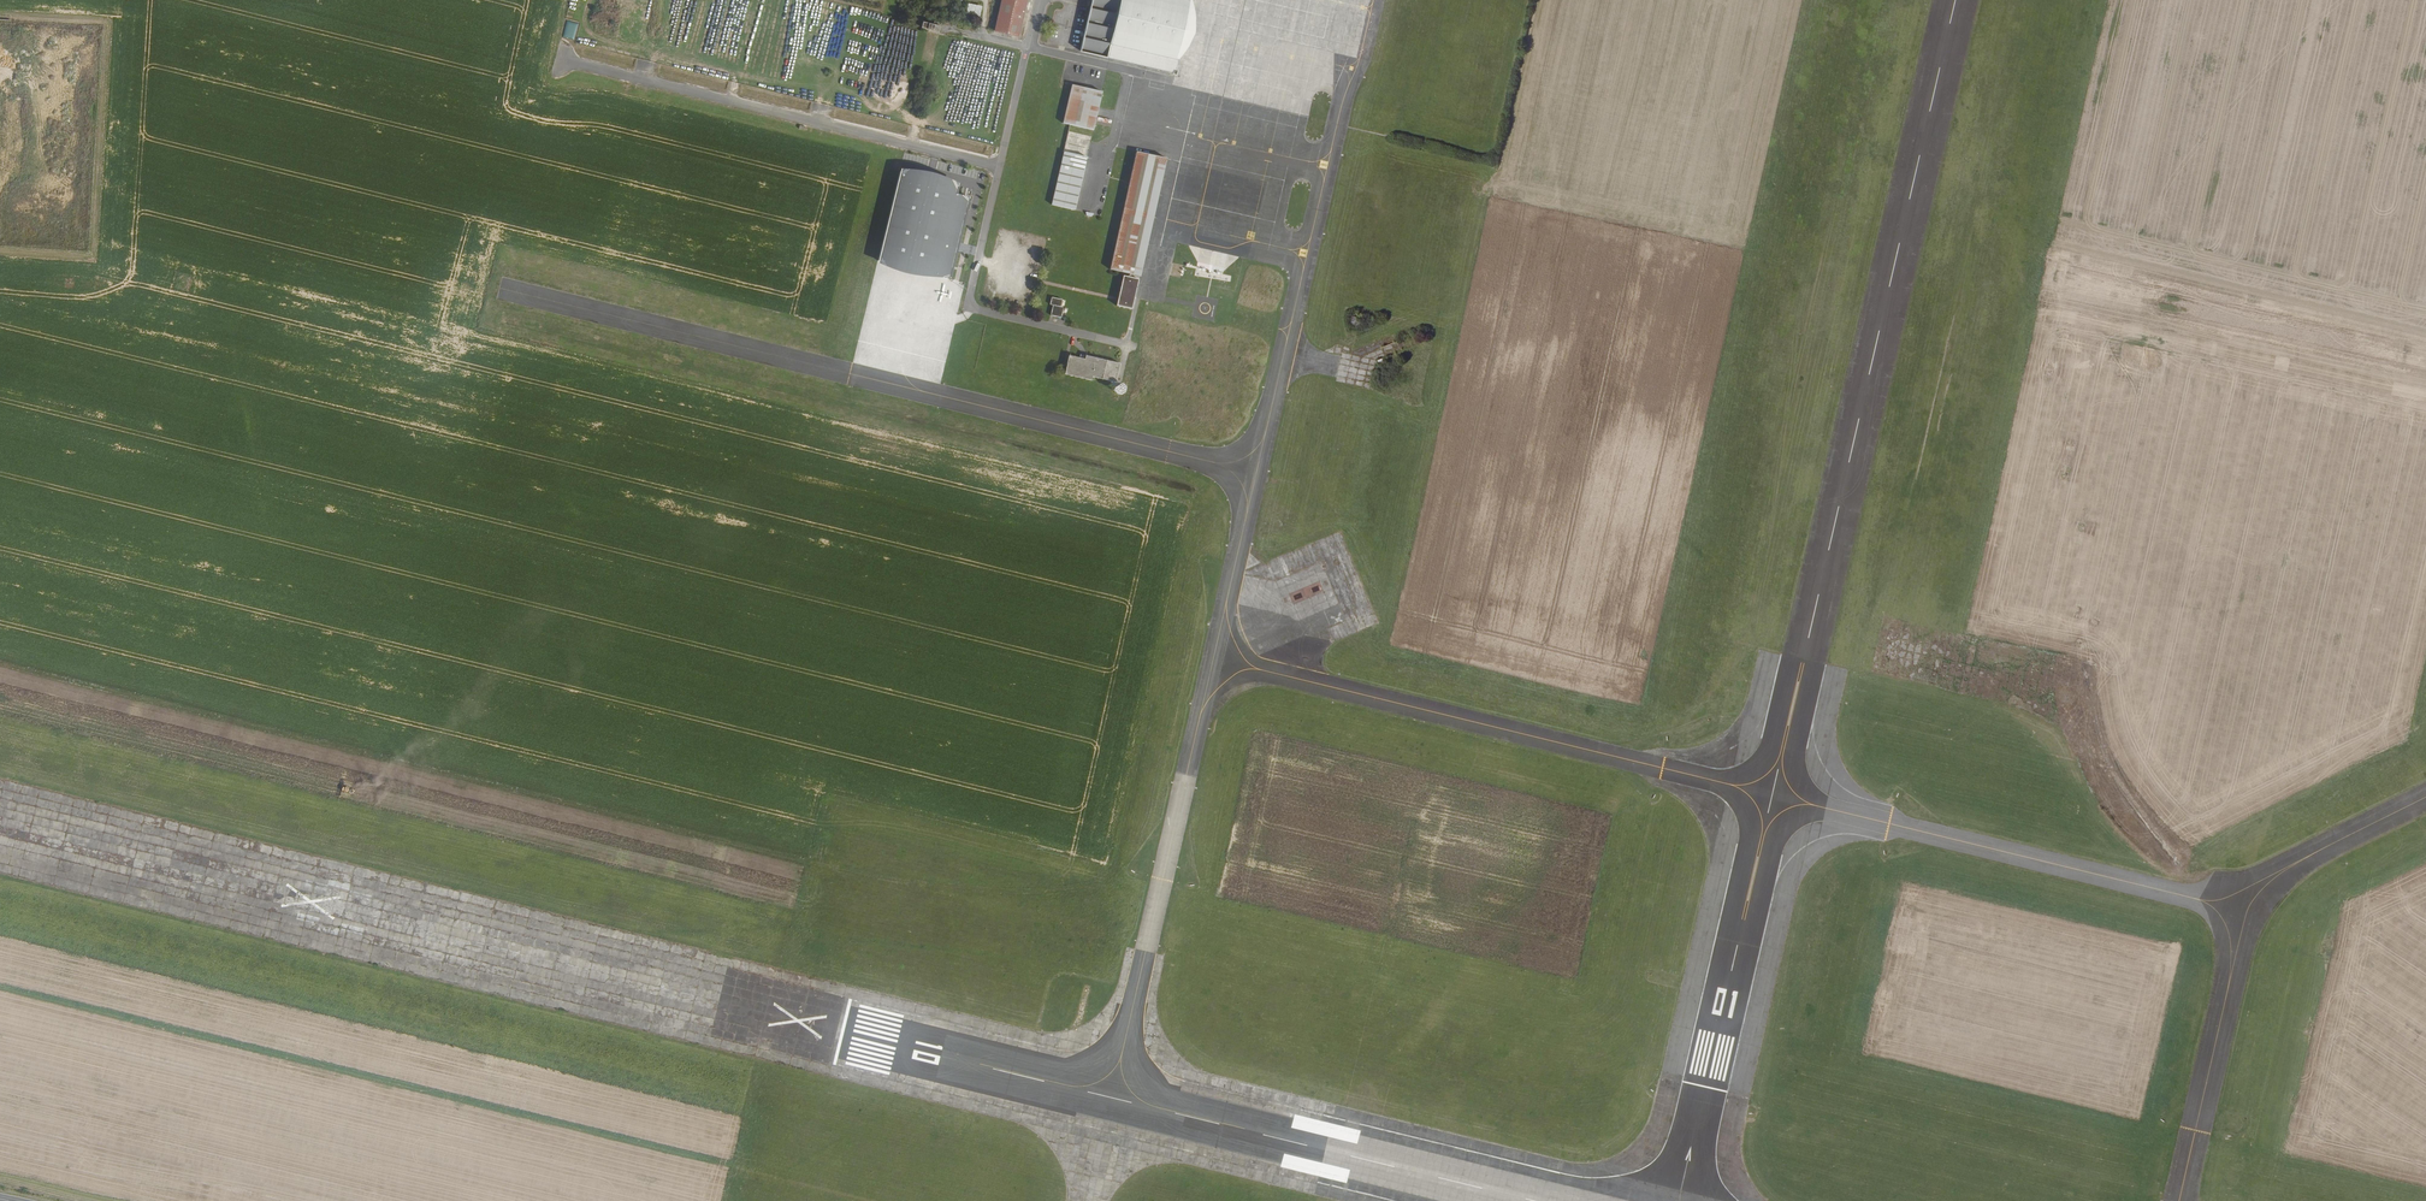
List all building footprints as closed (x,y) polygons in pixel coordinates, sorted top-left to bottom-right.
[(994,30),(1018,35),(1026,0),(1000,0),(994,30)] [(1080,50),(1175,72),(1178,58),(1186,47),(1192,39),(1194,34),(1195,31),(1195,28),(1195,16),(1194,7),(1192,0),(1092,0),(1091,5),(1080,50)] [(967,14),(981,16),(982,5),(968,3),(967,14)] [(1072,84),(1063,123),(1093,130),(1102,92),(1072,84)] [(1064,152),(1051,204),(1075,210),(1087,157),(1064,152)] [(1124,206),(1109,272),(1140,279),(1143,264),(1154,216),(1166,161),(1137,154),(1124,206)] [(954,196),(956,188),(899,174),(877,261),(947,278),(967,199),(954,196)] [(1118,299),(1116,305),(1132,309),(1138,279),(1123,276),(1118,299)] [(1051,297),(1049,304),(1052,305),(1050,315),(1061,317),(1064,308),(1060,307),(1062,300),(1051,297)] [(1068,355),(1064,374),(1091,380),(1092,377),(1115,382),(1119,364),(1080,354),(1079,357),(1068,355)]
